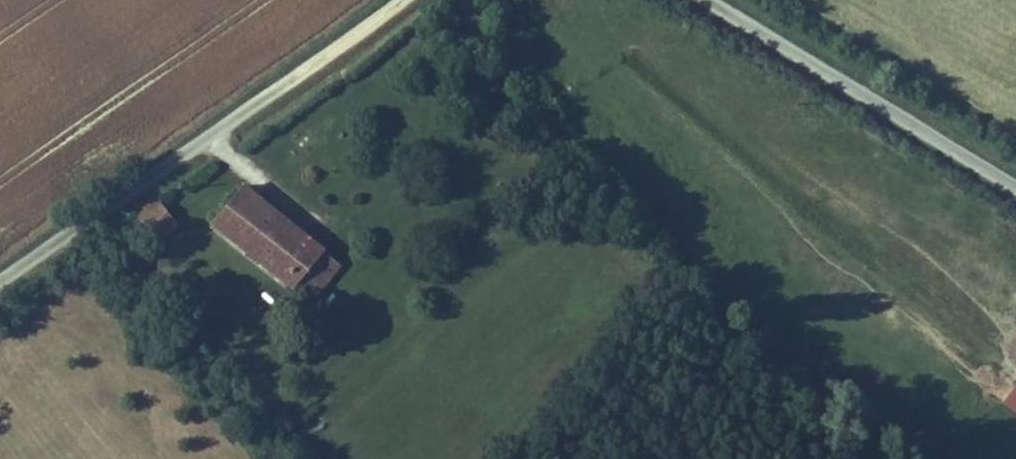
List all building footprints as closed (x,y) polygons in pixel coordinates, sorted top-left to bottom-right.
[(221,221),(256,187),(242,171),(206,206),(221,221)] [(331,269),(256,187),(221,221),(276,285),(288,280),(302,295),(331,269)] [(175,212),(160,196),(134,213),(157,238),(169,228),(163,221),(175,212)] [(1014,388),(1002,405),(1015,415),(1015,389),(1014,388)]
